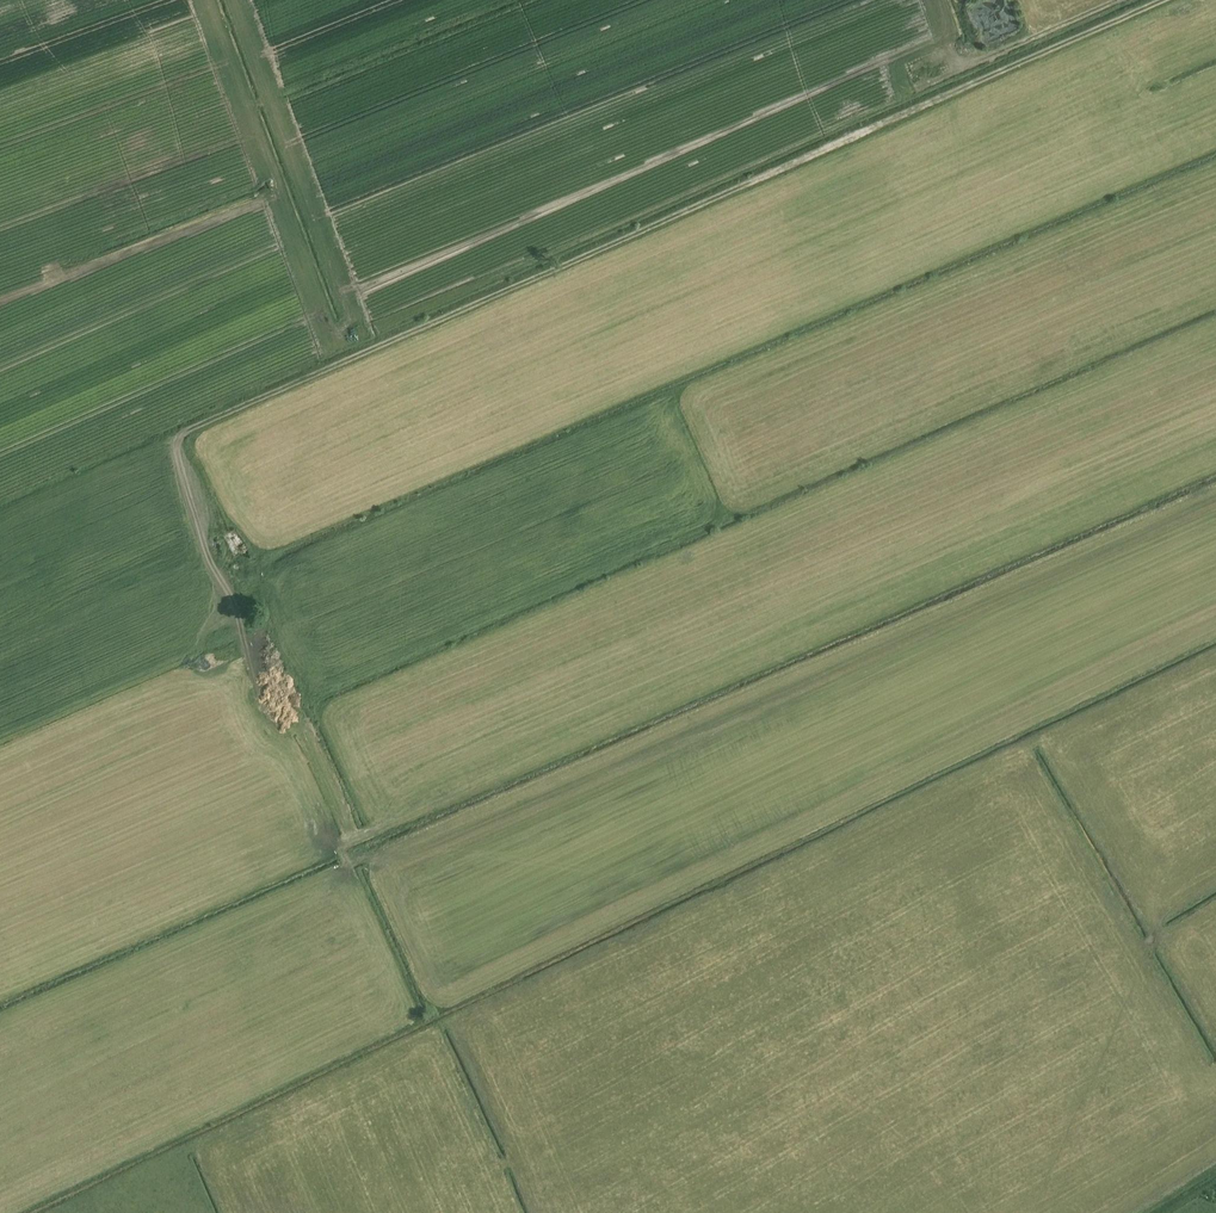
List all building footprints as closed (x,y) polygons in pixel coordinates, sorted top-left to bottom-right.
[(1015,34),(1009,14),(996,17),(994,9),(978,13),(985,41),(1015,34)]
